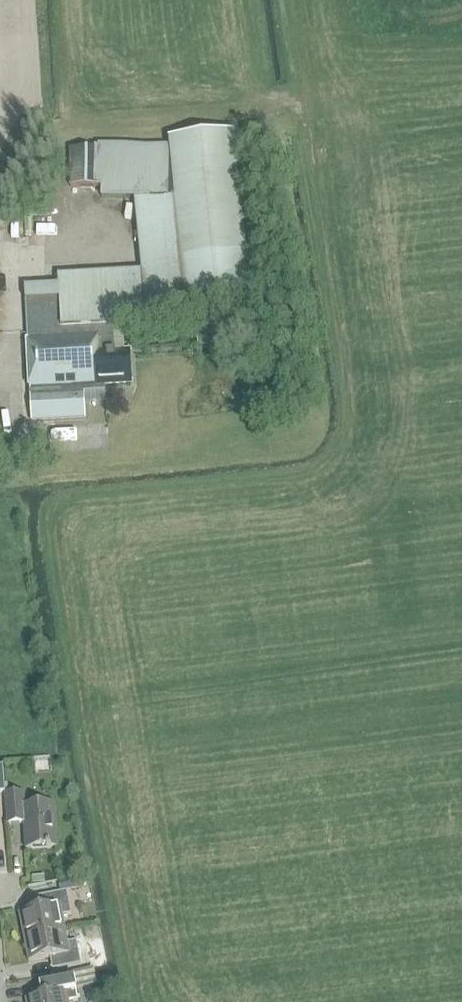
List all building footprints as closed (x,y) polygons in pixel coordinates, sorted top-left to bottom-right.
[(115,351),(114,329),(114,325),(143,323),(142,304),(219,297),(250,294),(234,132),(167,138),(168,147),(97,146),(97,147),(93,147),(93,149),(69,148),(68,187),(100,188),(100,199),(133,200),(139,270),(57,275),(58,299),(25,301),(31,422),(85,419),(84,388),(95,387),(95,383),(128,381),(127,351),(115,351)] [(26,849),(56,847),(53,804),(24,806),(23,793),(5,794),(7,824),(24,823),(26,849)] [(78,877),(57,881),(59,893),(80,888),(78,877)] [(24,937),(64,930),(61,916),(71,914),(66,891),(42,896),(45,908),(19,913),(24,937)] [(66,943),(64,930),(24,937),(29,962),(54,957),(57,969),(81,964),(76,941),(66,943)] [(77,1001),(73,978),(49,982),(51,995),(26,999),(26,1001),(71,1001),(77,1001)]
